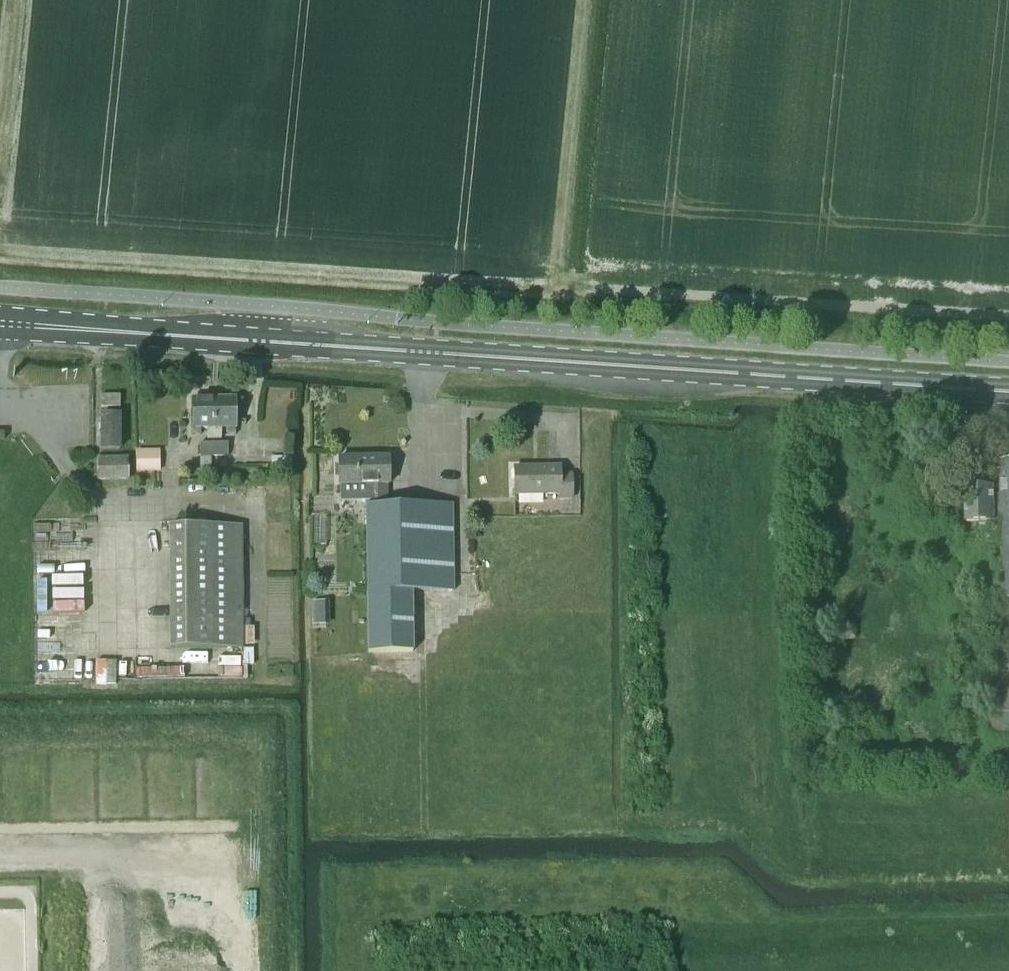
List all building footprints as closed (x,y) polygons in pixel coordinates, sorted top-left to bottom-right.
[(121,397),(102,396),(102,408),(121,408),(121,397)] [(214,399),(193,399),(192,428),(192,436),(200,436),(200,428),(207,428),(206,440),(214,440),(221,440),(221,428),(228,429),(228,436),(235,436),(235,429),(235,398),(214,399)] [(101,449),(119,449),(119,416),(102,416),(101,449)] [(214,444),(198,445),(198,457),(199,468),(213,468),(213,457),(227,457),(227,444),(214,444)] [(136,473),(160,472),(160,450),(136,451),(136,473)] [(97,458),(97,479),(129,479),(128,458),(97,458)] [(388,458),(339,458),(339,502),(366,502),(366,506),(368,652),(412,651),(411,592),(453,591),(452,505),(387,506),(386,484),(388,484),(388,458)] [(271,459),(271,469),(290,470),(291,460),(271,459)] [(987,712),(1008,712),(1008,461),(1003,461),(1003,487),(1004,514),(1005,599),(998,599),(999,666),(987,712)] [(558,499),(572,499),(572,474),(560,474),(560,467),(514,467),(515,495),(558,494),(558,499)] [(997,514),(1004,514),(1003,487),(968,487),(969,521),(997,520),(997,514)] [(169,527),(170,650),(242,649),(241,528),(169,527)] [(840,624),(840,639),(857,639),(857,624),(840,624)] [(253,649),(242,649),(242,666),(253,666),(253,649)]
